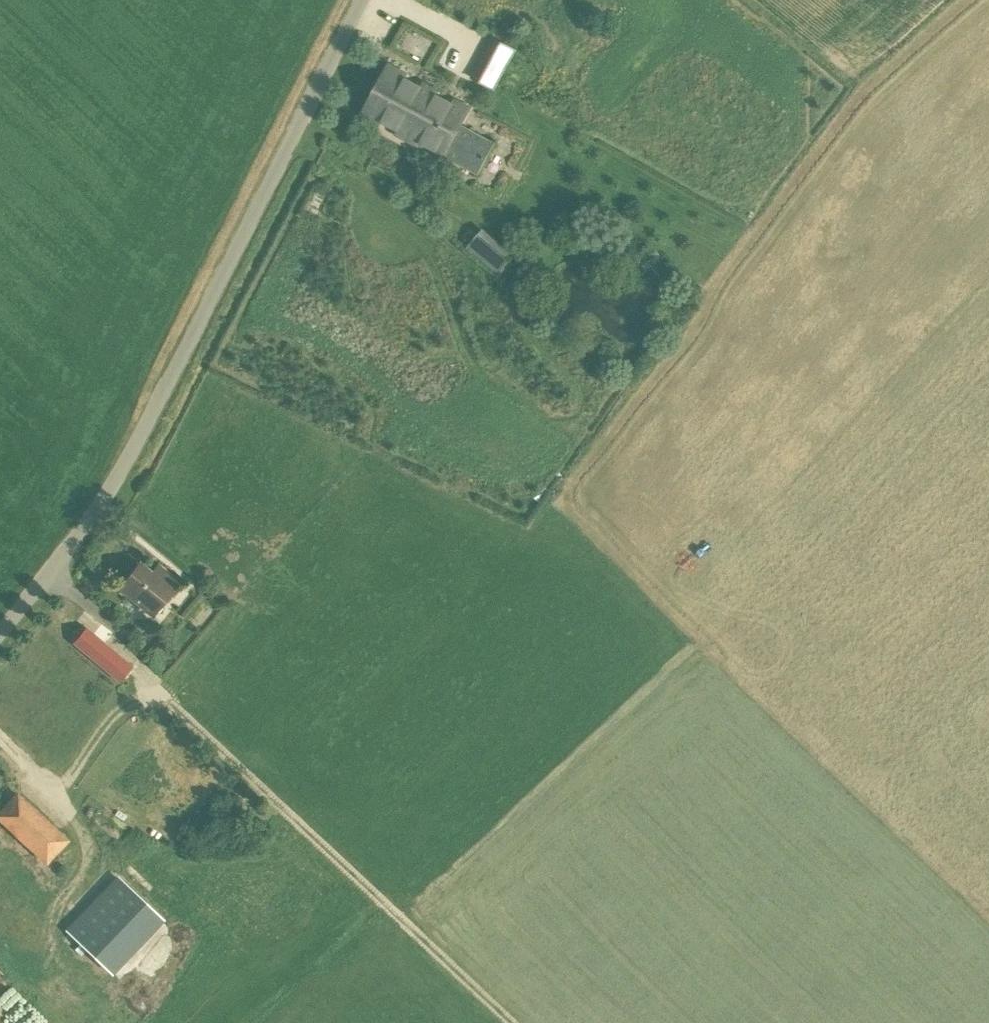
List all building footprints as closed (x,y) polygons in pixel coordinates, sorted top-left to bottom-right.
[(478,173),(493,144),(460,125),(469,109),(388,65),(362,114),(443,158),(444,155),(478,173)] [(498,273),(513,254),(482,228),(466,247),(498,273)] [(124,577),(136,558),(129,553),(117,572),(124,577)] [(153,574),(140,563),(119,588),(152,615),(178,583),(159,567),(153,574)] [(101,639),(87,656),(103,669),(117,653),(101,639)] [(0,809),(0,813),(19,830),(6,845),(15,852),(20,846),(42,865),(72,830),(21,786),(0,809)] [(52,852),(57,859),(60,857),(71,870),(85,859),(69,839),(52,852)] [(65,932),(112,975),(162,922),(115,879),(65,932)] [(1,1003),(28,1011),(34,992),(7,984),(1,1003)]
